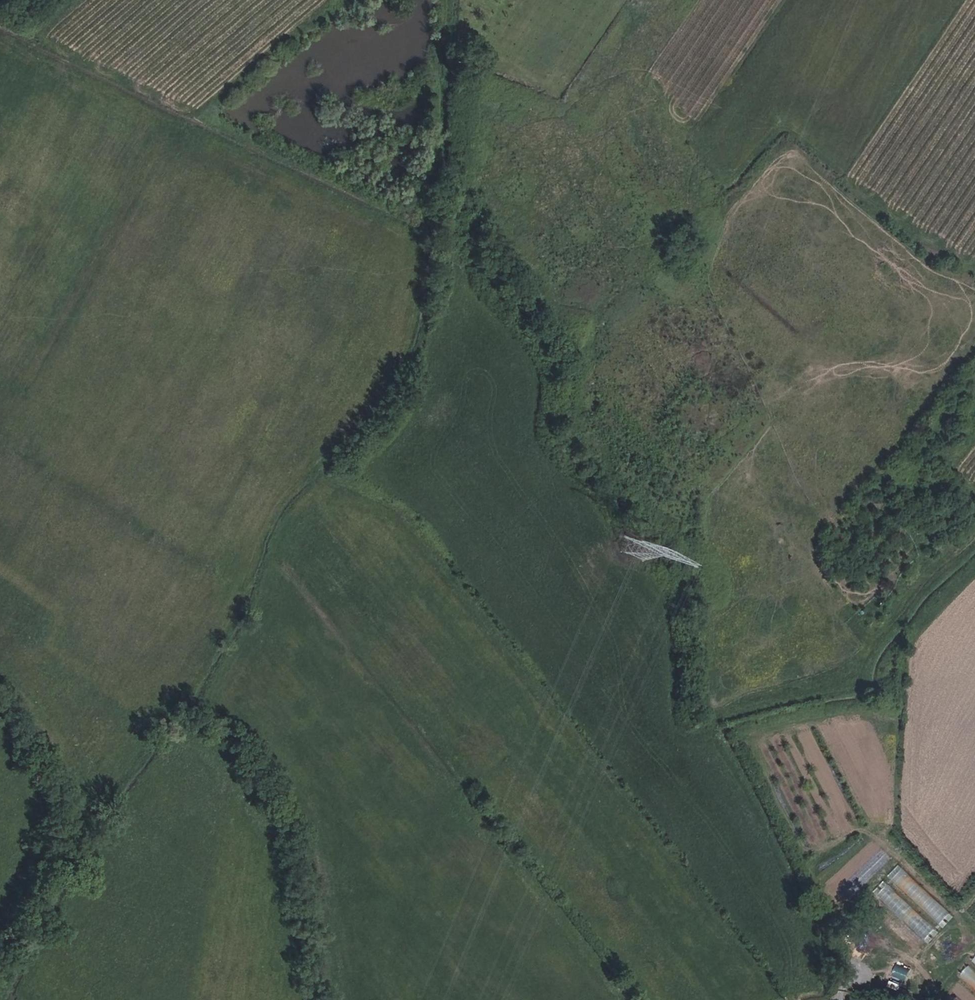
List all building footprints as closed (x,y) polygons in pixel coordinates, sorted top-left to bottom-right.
[(535,451),(527,447),(524,454),(532,458),(535,451)] [(930,910),(945,924),(954,915),(939,901),(930,910)]
